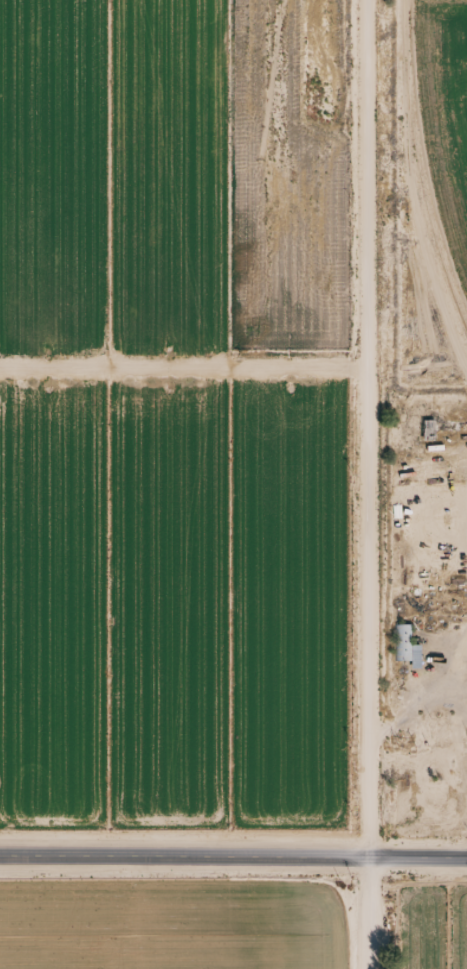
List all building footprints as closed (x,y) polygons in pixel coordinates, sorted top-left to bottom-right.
[(422,441),(433,441),(433,420),(422,420),(422,441)] [(410,624),(394,624),(394,661),(410,661),(410,666),(419,666),(419,645),(410,645),(410,624)]
